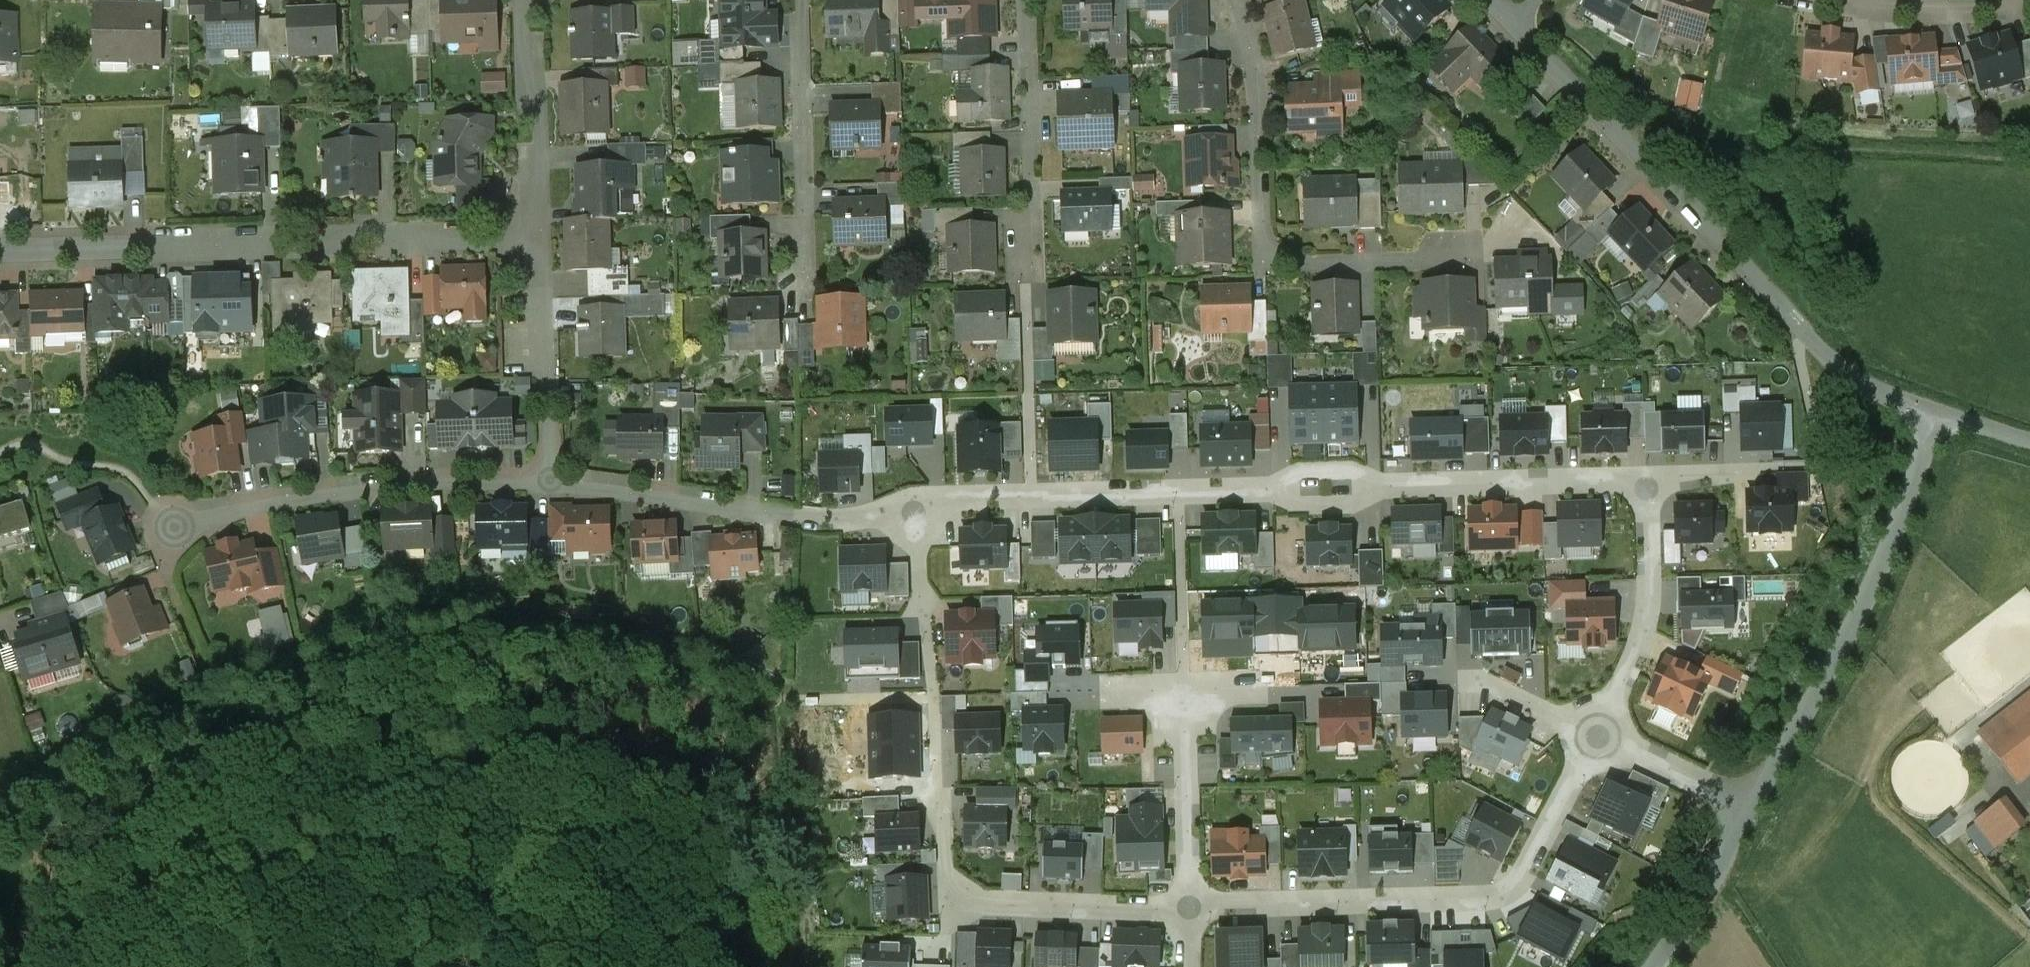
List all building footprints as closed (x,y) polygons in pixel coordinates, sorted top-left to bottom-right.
[(145,9),(161,9),(161,11),(173,11),(173,0),(145,0),(145,9)] [(210,8),(210,0),(189,0),(189,15),(209,14),(211,49),(254,47),(256,47),(255,18),(254,7),(210,8)] [(368,22),(367,22),(367,23),(385,22),(386,41),(387,41),(408,40),(408,41),(409,41),(409,37),(408,1),(408,0),(367,0),(368,22)] [(429,0),(408,1),(409,37),(430,36),(429,0)] [(429,0),(430,36),(443,35),(442,0),(429,0)] [(443,35),(444,35),(465,35),(465,42),(482,42),(482,50),(498,49),(497,0),(442,0),(443,35)] [(724,41),(724,49),(740,49),(766,48),(765,0),(723,0),(724,41)] [(830,31),(850,31),(850,37),(867,36),(878,35),(877,2),(877,0),(828,0),(830,31)] [(918,16),(918,21),(952,20),(958,20),(958,18),(952,18),(951,0),(918,0),(918,16)] [(952,18),(958,18),(958,20),(952,20),(953,39),(958,39),(990,38),(994,38),(993,0),(951,0),(952,18)] [(1067,31),(1109,30),(1111,30),(1110,0),(1066,0),(1067,31)] [(1110,0),(1111,30),(1109,30),(1109,37),(1128,36),(1127,11),(1127,0),(1116,0),(1110,0)] [(1127,11),(1147,11),(1147,0),(1127,0),(1127,11)] [(1147,11),(1172,10),(1173,38),(1174,38),(1205,37),(1205,36),(1204,0),(1147,0),(1147,11)] [(1263,9),(1276,60),(1310,52),(1309,49),(1303,25),(1309,23),(1303,0),(1300,0),(1288,3),(1278,5),(1263,9)] [(1385,6),(1403,25),(1399,28),(1414,44),(1450,10),(1441,0),(1392,0),(1385,6)] [(1584,9),(1617,27),(1619,29),(1629,11),(1635,0),(1589,0),(1584,9)] [(1658,32),(1662,33),(1677,37),(1679,31),(1702,38),(1714,2),(1706,0),(1668,0),(1661,24),(1658,32)] [(899,1),(877,2),(878,35),(867,36),(868,56),(889,55),(888,39),(900,38),(900,17),(899,7),(899,1)] [(918,16),(918,6),(899,7),(900,17),(918,16)] [(145,9),(98,8),(98,52),(132,53),(132,63),(132,64),(160,64),(161,11),(161,9),(145,9)] [(582,12),(582,17),(573,17),(574,31),(570,31),(570,35),(574,35),(575,59),(609,58),(608,36),(635,35),(634,9),(608,10),(609,13),(594,13),(594,12),(582,12)] [(308,11),(290,12),(290,20),(292,56),(337,55),(335,10),(333,10),(333,11),(309,12),(308,11)] [(1629,11),(1619,29),(1617,27),(1614,34),(1635,46),(1643,18),(1629,11)] [(0,16),(0,64),(16,64),(14,16),(0,16)] [(269,18),(255,18),(256,47),(254,47),(254,55),(271,55),(269,18)] [(290,20),(271,21),(270,18),(269,18),(271,55),(271,57),(292,56),(290,20)] [(1661,24),(1643,18),(1635,46),(1632,53),(1654,60),(1662,33),(1658,32),(1661,24)] [(1323,46),(1317,21),(1309,23),(1303,25),(1309,49),(1323,46)] [(1472,27),(1448,50),(1449,52),(1431,70),(1452,92),(1471,75),(1485,90),(1510,67),(1472,27)] [(1839,33),(1824,32),(1823,38),(1808,36),(1804,78),(1825,80),(1826,76),(1838,77),(1837,81),(1849,82),(1851,61),(1853,40),(1838,39),(1839,33)] [(1958,46),(1974,95),(2015,82),(2015,79),(2004,47),(2000,33),(1958,46)] [(1205,37),(1174,38),(1174,52),(1209,51),(1208,36),(1205,36),(1205,37)] [(990,38),(958,39),(958,59),(990,58),(990,38)] [(1934,39),(1888,43),(1892,84),(1934,81),(1937,81),(1935,53),(1934,39)] [(724,41),(698,42),(699,67),(721,66),(741,65),(740,49),(724,49),(724,41)] [(2029,75),(2029,58),(2023,43),(2004,47),(2015,79),(2029,75)] [(1174,52),(1171,52),(1172,75),(1182,75),(1181,67),(1209,66),(1209,51),(1174,52)] [(1957,51),(1935,53),(1937,81),(1934,81),(1934,86),(1967,83),(1957,51)] [(132,53),(98,52),(97,63),(99,63),(99,66),(102,70),(129,70),(132,67),(132,64),(132,63),(132,53)] [(990,58),(958,59),(959,73),(975,73),(975,72),(991,72),(990,58)] [(1875,59),(1856,62),(1851,61),(1849,82),(1856,83),(1858,95),(1880,91),(1875,59)] [(741,65),(721,66),(722,86),(737,85),(737,83),(756,83),(756,65),(741,65)] [(628,67),(628,86),(650,86),(649,66),(628,67)] [(1209,66),(1181,67),(1182,75),(1183,112),(1224,111),(1223,66),(1209,66)] [(619,70),(583,71),(583,86),(605,86),(606,88),(619,88),(619,70)] [(485,92),(509,90),(508,71),(484,72),(485,92)] [(991,72),(975,72),(975,73),(976,101),(960,102),(960,123),(1009,121),(1007,71),(991,72)] [(1129,78),(1092,79),(1092,96),(1111,95),(1112,97),(1130,96),(1129,78)] [(756,83),(737,83),(737,85),(739,130),(781,128),(779,82),(756,83)] [(901,85),(872,86),(872,87),(876,86),(877,100),(890,100),(890,111),(901,111),(901,115),(902,114),(901,85)] [(583,86),(563,87),(565,135),(587,134),(587,126),(607,125),(606,88),(605,86),(583,86)] [(1345,88),(1287,90),(1289,132),(1319,131),(1319,139),(1341,138),(1340,105),(1345,105),(1345,88)] [(1546,111),(1529,93),(1510,111),(1527,129),(1546,111)] [(1092,96),(1062,97),(1063,121),(1061,121),(1062,149),(1113,148),(1112,97),(1111,95),(1092,96)] [(881,149),(880,106),(832,107),(833,150),(856,150),(856,152),(860,151),(860,150),(881,149)] [(282,149),(281,109),(259,110),(260,142),(261,142),(261,149),(282,149)] [(493,121),(449,122),(437,144),(438,183),(454,183),(480,183),(480,182),(479,159),(493,133),(493,121)] [(396,127),(365,127),(366,143),(375,143),(375,154),(396,154),(396,127)] [(1228,127),(1198,128),(1199,140),(1228,139),(1228,127)] [(991,134),(954,135),(954,148),(964,148),(965,153),(990,152),(991,134)] [(145,175),(144,139),(128,139),(129,175),(145,175)] [(1199,140),(1189,141),(1190,177),(1202,176),(1203,188),(1239,187),(1238,164),(1235,161),(1230,161),(1230,139),(1228,139),(1199,140)] [(774,141),(743,142),(743,154),(767,153),(767,164),(774,164),(774,141)] [(260,142),(221,143),(203,144),(204,146),(221,145),(223,193),(219,193),(219,195),(262,193),(261,149),(261,142),(260,142)] [(366,143),(333,145),(333,160),(319,160),(319,164),(324,164),(324,180),(333,180),(334,200),(352,199),(352,201),(356,201),(355,193),(371,193),(370,185),(377,185),(377,172),(375,172),(375,154),(375,143),(366,143)] [(1584,151),(1554,178),(1583,210),(1585,211),(1602,194),(1614,183),(1584,151)] [(990,152),(965,153),(966,198),(1003,197),(1002,152),(990,152)] [(743,154),(729,154),(729,168),(723,168),(724,194),(740,194),(740,206),(780,204),(778,166),(776,164),(774,164),(767,164),(767,153),(743,154)] [(1502,186),(1470,153),(1452,153),(1453,167),(1461,167),(1462,187),(1502,186)] [(123,166),(71,168),(72,209),(93,208),(93,204),(124,203),(123,166)] [(634,167),(578,168),(579,208),(574,209),(574,223),(608,222),(617,222),(616,191),(635,190),(634,167)] [(1453,167),(1401,168),(1401,171),(1407,171),(1408,214),(1462,213),(1462,187),(1461,167),(1453,167)] [(1132,180),(1100,181),(1100,193),(1110,192),(1133,191),(1132,180)] [(480,182),(480,183),(454,183),(458,187),(459,211),(475,210),(496,203),(490,182),(480,182)] [(1354,182),(1305,184),(1307,226),(1354,225),(1356,225),(1355,196),(1354,182)] [(905,185),(878,186),(879,202),(885,202),(885,209),(905,208),(905,185)] [(1100,193),(1063,194),(1064,233),(1103,232),(1102,208),(1110,207),(1110,192),(1100,193)] [(1585,211),(1583,210),(1572,220),(1585,234),(1614,207),(1602,194),(1585,211)] [(1382,230),(1381,195),(1355,196),(1356,225),(1354,225),(1355,231),(1382,230)] [(879,202),(835,204),(836,247),(880,245),(880,224),(886,224),(885,209),(885,202),(879,202)] [(1201,203),(1157,205),(1158,219),(1179,218),(1179,216),(1201,215),(1201,203)] [(1623,223),(1610,236),(1644,272),(1673,245),(1638,208),(1623,223)] [(973,210),(935,212),(936,231),(951,230),(951,229),(974,228),(973,210)] [(1611,211),(1586,235),(1598,248),(1610,236),(1623,223),(1611,211)] [(1201,215),(1179,216),(1179,218),(1179,232),(1184,237),(1185,268),(1229,266),(1229,247),(1225,247),(1225,239),(1228,237),(1227,214),(1201,215)] [(734,218),(711,219),(712,242),(722,241),(722,236),(752,235),(751,218),(734,218)] [(574,223),(568,223),(569,272),(589,271),(609,271),(609,269),(608,222),(574,223)] [(974,228),(951,229),(951,230),(952,275),(993,273),(992,228),(974,228)] [(752,235),(722,236),(722,241),(723,264),(728,264),(729,280),(765,278),(764,235),(752,235)] [(1546,251),(1519,252),(1519,264),(1547,263),(1546,251)] [(1519,264),(1497,264),(1498,303),(1528,302),(1529,303),(1530,316),(1557,315),(1557,289),(1551,289),(1550,263),(1547,263),(1519,264)] [(1725,300),(1692,265),(1668,287),(1660,295),(1660,296),(1693,330),(1725,300)] [(629,269),(609,269),(609,271),(589,271),(590,298),(621,297),(630,297),(629,269)] [(485,271),(444,272),(444,290),(445,309),(467,308),(470,308),(470,304),(485,303),(485,307),(486,307),(485,271)] [(408,273),(356,275),(357,323),(385,322),(385,330),(402,330),(409,329),(409,302),(408,273)] [(330,277),(298,278),(298,284),(276,285),(277,330),(313,329),(312,325),(332,324),(331,311),(331,283),(330,277)] [(1658,277),(1631,302),(1639,310),(1646,304),(1649,307),(1660,296),(1660,295),(1668,287),(1658,277)] [(252,334),(251,278),(196,279),(198,335),(252,334)] [(198,335),(196,279),(184,280),(186,335),(198,335)] [(154,280),(96,282),(97,306),(97,334),(100,334),(100,325),(109,324),(110,334),(113,334),(113,329),(125,328),(125,316),(154,315),(155,315),(154,292),(154,280)] [(344,283),(331,283),(331,311),(345,311),(344,283)] [(1434,284),(1434,290),(1413,290),(1414,319),(1426,318),(1427,331),(1466,330),(1473,329),(1472,310),(1471,283),(1434,284)] [(1355,287),(1315,289),(1316,310),(1311,310),(1311,313),(1320,313),(1321,332),(1357,331),(1355,287)] [(444,290),(424,291),(424,302),(425,329),(446,328),(445,309),(444,290)] [(1249,290),(1204,291),(1205,334),(1248,333),(1250,333),(1249,304),(1249,290)] [(168,292),(154,292),(155,315),(154,315),(154,320),(169,320),(168,292)] [(84,294),(28,296),(29,312),(30,338),(44,337),(45,337),(45,329),(60,329),(60,337),(86,336),(85,307),(84,294)] [(1095,295),(1049,296),(1050,330),(1051,346),(1052,346),(1096,344),(1095,295)] [(0,297),(0,335),(12,334),(12,336),(16,336),(17,336),(17,313),(16,296),(0,297)] [(630,297),(621,297),(621,299),(630,299),(630,312),(655,311),(655,318),(666,318),(665,296),(630,297)] [(1004,297),(958,299),(958,326),(969,326),(970,341),(998,340),(1005,340),(1005,322),(1004,297)] [(425,329),(424,302),(409,302),(409,329),(402,330),(403,347),(426,346),(425,329)] [(863,347),(862,302),(822,303),(822,327),(814,328),(815,349),(863,347)] [(485,303),(470,304),(470,308),(467,308),(468,324),(486,323),(486,307),(485,307),(485,303)] [(1268,343),(1266,303),(1249,304),(1250,333),(1248,333),(1249,344),(1268,343)] [(778,305),(731,306),(732,348),(779,347),(778,305)] [(97,306),(85,307),(86,336),(86,345),(98,344),(97,334),(97,306)] [(622,309),(595,310),(595,318),(583,318),(583,329),(579,329),(579,333),(583,333),(583,336),(589,336),(590,358),(626,357),(626,336),(623,336),(622,309)] [(1485,310),(1472,310),(1473,329),(1466,330),(1466,344),(1487,343),(1485,310)] [(29,312),(17,313),(17,336),(16,336),(16,340),(30,340),(30,338),(29,312)] [(799,321),(785,322),(786,354),(800,353),(799,328),(799,321)] [(1021,321),(1005,322),(1005,340),(998,340),(999,365),(1022,364),(1021,321)] [(1376,323),(1362,324),(1363,355),(1377,354),(1376,323)] [(110,334),(109,324),(100,325),(100,334),(97,334),(98,344),(113,343),(113,334),(110,334)] [(814,328),(799,328),(800,353),(800,370),(815,370),(815,349),(814,328)] [(60,329),(45,329),(45,337),(44,337),(44,340),(42,340),(42,343),(44,343),(45,346),(86,345),(86,336),(60,337),(60,329)] [(313,342),(313,329),(277,330),(277,339),(281,343),(292,342),(295,346),(309,346),(313,342)] [(930,362),(930,329),(913,329),(913,362),(930,362)] [(1050,330),(1033,331),(1034,364),(1053,363),(1052,346),(1051,346),(1050,330)] [(495,357),(481,358),(482,372),(496,371),(495,357)] [(530,380),(517,381),(517,397),(531,396),(530,380)] [(401,396),(357,397),(357,416),(358,444),(358,454),(392,453),(392,444),(401,444),(401,415),(428,415),(427,381),(401,381),(401,396)] [(1360,446),(1358,385),(1324,386),(1326,446),(1360,446)] [(1326,446),(1324,386),(1289,387),(1291,447),(1326,446)] [(681,395),(655,395),(655,420),(663,421),(663,431),(681,431),(681,395)] [(495,398),(456,399),(456,406),(440,406),(440,426),(441,449),(442,449),(460,448),(460,449),(494,448),(494,447),(512,447),(513,447),(512,423),(512,404),(495,404),(495,398)] [(327,400),(313,401),(314,413),(315,432),(329,431),(327,400)] [(300,402),(263,405),(265,434),(266,435),(305,432),(306,433),(315,432),(314,413),(301,414),(300,402)] [(886,407),(888,446),(932,444),(929,404),(886,407)] [(1780,407),(1742,408),(1743,452),(1781,451),(1780,407)] [(1626,454),(1625,416),(1613,417),(1613,413),(1595,414),(1595,417),(1583,417),(1584,455),(1598,455),(1598,456),(1600,456),(1600,455),(1610,455),(1610,456),(1612,456),(1612,455),(1626,454)] [(1706,453),(1705,414),(1661,415),(1662,455),(1706,453)] [(244,416),(220,420),(221,433),(233,431),(235,446),(248,444),(247,436),(244,416)] [(358,444),(357,416),(345,416),(346,432),(352,432),(352,441),(355,444),(358,444)] [(738,420),(705,420),(705,437),(697,437),(697,455),(714,456),(714,468),(739,469),(740,452),(765,452),(763,419),(738,418),(738,420)] [(1547,418),(1502,420),(1503,456),(1518,456),(1518,459),(1520,459),(1520,456),(1531,455),(1531,458),(1533,458),(1533,455),(1548,455),(1547,418)] [(655,420),(621,420),(621,459),(662,459),(663,431),(663,421),(655,420)] [(525,423),(512,423),(513,447),(512,447),(512,448),(526,448),(525,423)] [(1462,423),(1412,424),(1413,462),(1440,461),(1440,457),(1462,456),(1462,423)] [(1052,425),(1054,469),(1096,467),(1094,424),(1052,425)] [(440,426),(428,427),(429,451),(442,451),(442,449),(441,449),(440,426)] [(1251,466),(1250,428),(1203,430),(1204,467),(1251,466)] [(999,429),(960,430),(961,474),(1001,473),(999,429)] [(221,433),(193,437),(193,438),(199,437),(202,457),(200,457),(200,458),(196,459),(199,474),(203,474),(203,478),(240,473),(237,453),(236,452),(235,446),(233,431),(221,433)] [(305,432),(266,435),(265,434),(261,435),(263,459),(264,462),(279,461),(279,467),(295,465),(295,460),(307,459),(306,433),(305,432)] [(261,435),(247,436),(248,444),(250,460),(263,459),(261,435)] [(1168,468),(1167,435),(1129,436),(1130,469),(1168,468)] [(859,456),(821,457),(822,494),(860,493),(859,456)] [(98,492),(60,507),(65,521),(81,515),(84,523),(107,514),(98,492)] [(1747,494),(1748,533),(1794,531),(1793,492),(1747,494)] [(0,513),(0,540),(30,531),(23,506),(0,513)] [(1599,506),(1559,507),(1561,547),(1601,546),(1599,506)] [(511,510),(511,507),(495,507),(495,510),(480,510),(481,550),(506,549),(527,549),(528,549),(527,524),(527,510),(511,510)] [(571,513),(570,507),(549,508),(549,523),(550,544),(570,543),(569,513),(571,513)] [(107,514),(84,523),(101,565),(135,551),(119,509),(107,514)] [(435,509),(386,511),(387,550),(436,548),(435,522),(435,509)] [(1486,510),(1486,512),(1471,512),(1472,551),(1517,550),(1515,511),(1500,511),(1500,509),(1486,510)] [(1677,511),(1678,544),(1713,543),(1712,510),(1677,511)] [(1441,544),(1440,511),(1394,512),(1395,545),(1441,544)] [(610,550),(609,512),(571,513),(569,513),(570,543),(570,551),(592,551),(593,555),(606,555),(606,550),(610,550)] [(1203,518),(1204,558),(1258,556),(1256,516),(1203,518)] [(1096,565),(1132,564),(1131,517),(1095,518),(1096,565)] [(323,518),(298,522),(305,564),(344,558),(344,557),(344,556),(338,520),(324,522),(323,518)] [(1061,566),(1096,565),(1095,518),(1060,519),(1061,566)] [(436,548),(437,558),(460,557),(458,525),(458,521),(435,522),(436,548)] [(550,544),(549,523),(527,524),(528,549),(527,549),(527,561),(528,561),(528,559),(550,559),(550,544)] [(676,524),(634,526),(636,565),(671,563),(678,563),(677,540),(676,524)] [(1322,528),(1322,531),(1308,531),(1309,567),(1323,567),(1323,569),(1338,569),(1338,566),(1352,566),(1351,530),(1337,530),(1337,528),(1322,528)] [(1006,531),(962,533),(963,571),(1007,569),(1007,563),(1007,551),(1006,551),(1006,541),(1006,531)] [(740,536),(727,537),(728,540),(713,542),(715,567),(715,574),(728,573),(729,580),(744,578),(744,572),(748,571),(749,573),(759,572),(758,558),(756,558),(755,538),(740,539),(740,536)] [(712,538),(693,539),(694,558),(714,557),(713,542),(712,538)] [(693,539),(677,540),(678,563),(671,563),(671,577),(695,575),(695,569),(694,558),(693,539)] [(238,543),(220,547),(221,552),(209,555),(216,584),(233,580),(235,590),(239,593),(250,591),(253,586),(252,584),(260,582),(262,582),(256,557),(253,545),(239,548),(238,543)] [(1364,586),(1388,584),(1386,548),(1362,549),(1364,586)] [(527,561),(527,549),(506,549),(506,568),(527,568),(527,561)] [(885,551),(843,552),(843,584),(857,583),(857,594),(887,593),(885,551)] [(276,553),(256,557),(262,582),(260,582),(262,592),(283,587),(276,553)] [(367,553),(344,556),(344,557),(348,556),(350,569),(368,566),(367,553)] [(714,557),(694,558),(695,569),(715,567),(714,557)] [(1736,578),(1738,598),(1749,598),(1747,577),(1736,578)] [(143,591),(111,604),(119,625),(115,626),(123,644),(140,637),(141,640),(168,629),(160,608),(152,612),(143,591)] [(1734,593),(1683,595),(1682,593),(1681,594),(1682,614),(1678,614),(1678,615),(1681,615),(1682,633),(1735,631),(1734,593)] [(64,594),(32,603),(38,626),(66,617),(67,618),(73,616),(64,594)] [(1613,604),(1569,605),(1570,645),(1586,645),(1586,650),(1602,650),(1602,644),(1614,644),(1613,604)] [(1115,607),(1116,645),(1141,644),(1142,652),(1164,652),(1163,606),(1115,607)] [(265,650),(296,643),(288,607),(251,615),(256,636),(262,635),(265,650)] [(1206,608),(1207,641),(1226,640),(1227,658),(1252,657),(1251,607),(1206,608)] [(1299,611),(1300,652),(1358,651),(1357,609),(1299,611)] [(1470,617),(1473,658),(1532,655),(1530,614),(1470,617)] [(994,615),(974,616),(974,615),(963,615),(963,616),(948,617),(949,664),(966,663),(967,667),(982,667),(982,659),(995,659),(994,615)] [(66,617),(38,626),(40,631),(19,638),(21,647),(16,648),(25,680),(80,664),(67,618),(66,617)] [(1416,629),(1383,629),(1384,668),(1442,666),(1441,619),(1416,619),(1416,629)] [(1062,631),(1047,631),(1039,631),(1040,667),(1053,667),(1054,670),(1066,669),(1066,666),(1080,666),(1079,635),(1079,632),(1078,627),(1061,627),(1062,631)] [(900,633),(879,633),(879,631),(845,632),(846,672),(900,671),(900,664),(900,671),(901,671),(900,633)] [(1710,681),(1667,661),(1648,700),(1658,704),(1656,707),(1671,714),(1681,719),(1683,716),(1692,720),(1710,681)] [(1446,697),(1403,698),(1404,738),(1447,737),(1446,697)] [(1980,735),(2017,782),(2029,772),(2029,697),(1980,735)] [(1307,715),(1307,704),(1285,703),(1284,715),(1307,715)] [(1323,704),(1324,746),(1372,745),(1371,703),(1323,704)] [(1063,712),(1025,713),(1026,751),(1064,750),(1063,712)] [(1533,731),(1519,724),(1520,722),(1507,716),(1506,718),(1493,712),(1476,748),(1490,754),(1489,756),(1501,762),(1502,760),(1519,768),(1531,743),(1527,742),(1533,731)] [(999,718),(957,719),(958,754),(972,753),(973,756),(986,756),(986,753),(1000,752),(999,718)] [(1267,720),(1231,721),(1232,757),(1294,755),(1291,733),(1290,725),(1268,725),(1267,720)] [(1141,721),(1104,722),(1105,755),(1142,754),(1141,721)] [(1607,784),(1591,820),(1635,840),(1651,803),(1607,784)] [(1520,824),(1485,806),(1465,843),(1500,861),(1520,824)] [(1007,809),(967,809),(967,849),(980,849),(980,850),(993,850),(993,849),(1006,849),(1007,809)] [(1132,810),(1132,820),(1121,821),(1121,827),(1120,821),(1118,821),(1120,864),(1137,864),(1137,873),(1165,872),(1163,827),(1160,827),(1159,809),(1132,810)] [(921,815),(876,818),(877,855),(922,853),(921,815)] [(2016,817),(1988,839),(1996,850),(2025,828),(2016,817)] [(1346,876),(1344,834),(1311,835),(1311,849),(1301,849),(1302,877),(1316,877),(1316,879),(1332,878),(1332,876),(1346,876)] [(1371,837),(1372,875),(1414,874),(1413,836),(1371,837)] [(1263,874),(1262,842),(1247,843),(1247,837),(1231,837),(1231,843),(1216,843),(1217,876),(1263,874)] [(1573,841),(1550,884),(1588,905),(1612,862),(1573,841)] [(1085,846),(1045,845),(1043,881),(1083,882),(1085,846)] [(892,922),(927,921),(926,881),(890,882),(892,922)] [(1581,930),(1535,907),(1517,940),(1563,964),(1581,930)] [(1414,965),(1413,926),(1398,926),(1398,924),(1384,924),(1384,927),(1369,927),(1370,966),(1414,965)] [(1315,932),(1300,932),(1301,959),(1302,959),(1344,958),(1345,958),(1344,931),(1329,931),(1329,928),(1327,929),(1327,931),(1317,932),(1317,929),(1315,929),(1315,932)] [(978,932),(977,966),(1012,966),(1013,933),(978,932)] [(1116,934),(1114,966),(1159,966),(1161,935),(1116,934)] [(1219,936),(1220,964),(1228,963),(1228,966),(1262,966),(1261,934),(1219,936)] [(1037,935),(1036,966),(1078,966),(1079,936),(1037,935)] [(862,966),(908,966),(908,946),(863,945),(862,966)] [(1445,954),(1445,955),(1445,954),(1444,954),(1444,966),(1485,966),(1485,953),(1445,954)] [(1302,959),(1303,966),(1344,966),(1344,958),(1302,959)]
